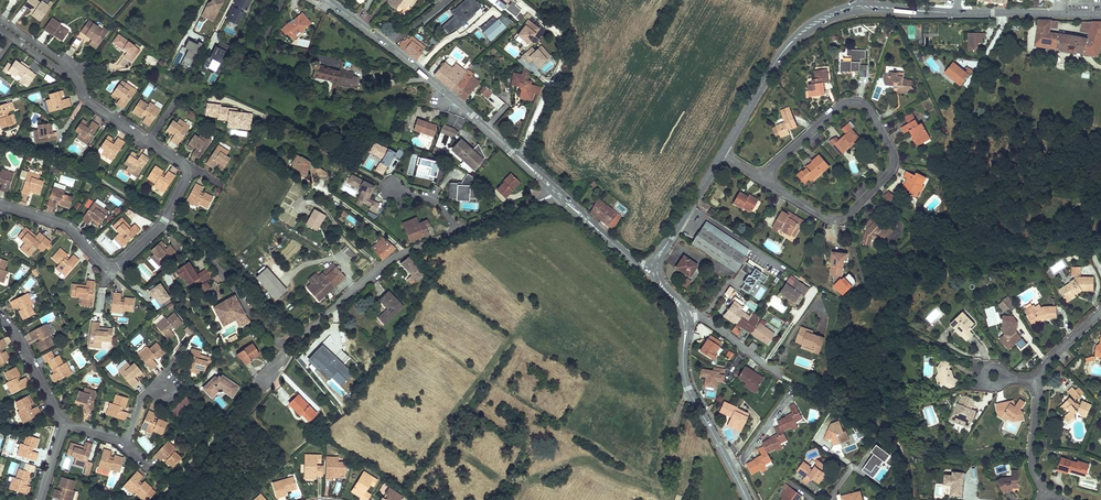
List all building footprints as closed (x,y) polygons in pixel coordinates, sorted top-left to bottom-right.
[(38,0),(28,0),(25,5),(33,10),(35,11),(33,13),(37,16),(39,14),(43,17),(53,2),(51,1),(48,4),(43,0),(41,3),(38,0)] [(209,7),(206,7),(204,12),(206,18),(213,16),(216,10),(218,11),(224,0),(212,0),(209,7)] [(234,4),(238,6),(237,8),(233,6),(227,18),(234,22),(237,16),(241,18),(244,12),(240,10),(242,7),(245,9),(250,0),(236,0),(234,4)] [(394,2),(391,6),(396,9),(398,6),(402,9),(407,3),(408,4),(411,6),(416,0),(395,0),(394,2)] [(475,0),(465,0),(452,11),(456,16),(442,28),(443,29),(444,29),(445,27),(450,32),(456,27),(457,28),(462,24),(461,22),(464,20),(465,21),(482,7),(475,0)] [(508,7),(506,10),(516,17),(522,10),(514,4),(516,2),(514,0),(499,0),(508,7)] [(296,36),(300,33),(301,34),(305,30),(304,29),(311,24),(303,13),(290,24),(289,23),(281,29),(282,30),(286,35),(287,33),(292,39),(293,40),(297,37),(296,36)] [(513,23),(504,15),(498,19),(495,15),(489,20),(491,22),(489,24),(487,22),(481,27),(491,40),(513,23)] [(62,23),(53,17),(45,29),(54,35),(54,34),(63,40),(70,31),(60,25),(62,23)] [(89,20),(81,32),(92,40),(91,42),(98,47),(109,31),(104,28),(102,30),(89,20)] [(525,26),(517,35),(528,44),(530,41),(534,45),(540,40),(534,36),(539,29),(528,20),(524,25),(525,26)] [(1081,32),(1090,34),(1100,37),(1100,23),(1084,22),(1081,32)] [(969,32),(969,50),(979,51),(979,43),(984,43),(984,38),(987,38),(987,33),(969,32)] [(1038,32),(1036,46),(1058,50),(1071,52),(1087,55),(1098,57),(1100,46),(1100,42),(1088,40),(1078,38),(1073,37),(1058,35),(1050,33),(1038,32)] [(122,36),(119,34),(113,42),(115,43),(118,39),(120,40),(122,36)] [(1088,40),(1100,42),(1100,37),(1090,34),(1088,40)] [(84,40),(78,36),(71,46),(77,51),(84,40)] [(127,52),(125,55),(132,60),(140,49),(122,36),(120,40),(118,39),(115,43),(123,49),(124,47),(128,50),(127,52)] [(409,38),(408,37),(401,47),(417,60),(424,50),(411,41),(411,42),(408,40),(409,38)] [(188,49),(182,64),(191,68),(202,43),(199,41),(198,44),(188,40),(185,48),(188,49)] [(229,44),(220,40),(217,47),(216,47),(210,58),(208,56),(202,67),(207,70),(209,66),(216,70),(220,62),(219,62),(220,60),(221,60),(229,44)] [(503,49),(515,58),(521,52),(509,42),(503,49)] [(532,47),(521,56),(528,64),(532,60),(535,58),(536,60),(534,62),(539,67),(547,60),(543,55),(546,52),(541,46),(536,51),(532,47)] [(860,76),(867,76),(868,65),(860,65),(860,58),(866,58),(866,51),(848,50),(848,55),(852,55),(852,61),(841,61),(841,70),(860,71),(860,76)] [(177,66),(184,54),(180,51),(173,64),(177,66)] [(372,57),(371,61),(380,63),(383,57),(375,55),(374,58),(372,57)] [(125,57),(118,65),(123,69),(130,62),(125,57)] [(20,62),(16,59),(13,65),(9,70),(17,76),(18,74),(22,77),(21,79),(27,82),(34,72),(29,68),(30,66),(25,63),(24,65),(20,62)] [(543,64),(540,67),(545,72),(555,65),(551,60),(544,66),(543,64)] [(435,75),(465,100),(479,82),(471,76),(473,74),(468,70),(466,72),(456,64),(454,65),(451,63),(449,64),(446,61),(435,75)] [(13,65),(8,62),(3,70),(7,73),(9,70),(13,65)] [(315,69),(313,76),(339,82),(340,79),(346,81),(346,84),(356,86),(357,86),(357,84),(356,84),(357,79),(358,80),(359,77),(353,76),(349,75),(349,72),(342,70),(342,72),(319,67),(319,65),(319,64),(318,62),(316,62),(314,62),(313,63),(312,64),(311,65),(312,67),(314,69),(315,69)] [(954,62),(946,72),(962,85),(973,71),(970,68),(966,72),(954,62)] [(521,75),(513,73),(513,77),(511,85),(522,87),(519,98),(531,100),(533,92),(538,93),(541,87),(529,84),(530,81),(527,81),(529,72),(523,67),(521,75)] [(828,83),(826,69),(818,70),(820,78),(816,79),(812,80),(813,84),(809,85),(809,90),(806,91),(807,99),(811,98),(811,97),(825,95),(823,86),(822,86),(822,83),(824,83),(828,83)] [(909,86),(912,87),(913,81),(907,80),(907,79),(903,79),(904,78),(897,77),(897,76),(898,74),(891,73),(891,74),(886,74),(885,80),(888,80),(888,85),(894,86),(893,88),(899,89),(899,91),(908,92),(908,89),(909,86)] [(346,81),(340,79),(339,82),(339,85),(355,89),(356,86),(346,84),(346,81)] [(123,108),(136,90),(126,83),(123,87),(119,84),(111,95),(115,98),(116,97),(118,95),(121,97),(119,99),(116,104),(123,108)] [(492,93),(485,86),(480,92),(486,98),(487,97),(486,95),(488,93),(490,95),(492,93)] [(65,95),(63,89),(49,93),(51,98),(46,100),(50,112),(71,105),(69,97),(63,99),(61,99),(60,96),(62,95),(65,95)] [(149,105),(140,99),(132,112),(140,117),(142,115),(143,113),(146,115),(145,117),(142,122),(149,126),(160,109),(150,102),(149,105)] [(1,128),(15,124),(12,114),(9,115),(7,116),(6,112),(8,111),(14,110),(11,102),(0,105),(0,125),(1,128)] [(220,106),(207,105),(206,117),(218,118),(218,120),(228,121),(228,123),(239,124),(238,126),(247,126),(248,114),(237,112),(232,112),(233,109),(220,108),(220,106)] [(797,126),(789,107),(782,110),(783,114),(782,115),(785,123),(776,126),(780,135),(780,136),(789,132),(788,130),(788,128),(791,127),(792,129),(797,126)] [(920,126),(913,113),(906,117),(909,123),(902,128),(905,133),(910,131),(913,136),(916,134),(917,137),(915,139),(913,140),(917,146),(924,142),(922,140),(929,136),(923,124),(920,126)] [(252,114),(248,114),(247,126),(238,126),(239,124),(228,123),(228,127),(250,129),(252,114)] [(458,117),(454,125),(462,130),(466,121),(458,117)] [(87,122),(82,119),(75,131),(79,133),(76,138),(87,145),(99,126),(92,121),(90,126),(88,128),(84,125),(86,123),(87,122)] [(177,145),(190,126),(179,119),(176,123),(172,120),(165,132),(169,135),(170,133),(172,131),(175,134),(174,136),(171,140),(177,145)] [(434,137),(437,128),(427,124),(427,122),(418,119),(414,130),(434,137)] [(52,128),(51,123),(37,125),(38,130),(33,131),(35,143),(58,140),(56,132),(50,133),(49,133),(48,129),(50,129),(52,128)] [(454,128),(443,125),(441,133),(454,138),(459,133),(454,128)] [(858,137),(852,129),(833,146),(838,151),(843,147),(846,150),(851,146),(850,144),(858,137)] [(199,159),(211,140),(201,133),(198,137),(194,135),(186,146),(191,149),(192,147),(193,146),(196,148),(195,149),(192,155),(199,159)] [(112,138),(108,136),(100,147),(104,150),(102,155),(112,161),(124,142),(118,138),(115,142),(113,144),(110,142),(111,140),(112,138)] [(843,147),(838,151),(842,155),(856,143),(855,142),(860,138),(858,137),(850,144),(851,146),(846,150),(843,147)] [(463,140),(453,150),(474,169),(485,157),(479,143),(473,149),(463,140)] [(396,154),(383,147),(383,148),(376,144),(376,145),(375,144),(372,148),(376,151),(374,155),(382,160),(380,163),(377,168),(378,168),(376,171),(382,174),(384,171),(384,172),(390,163),(387,161),(390,156),(393,158),(400,162),(404,153),(398,150),(396,154)] [(229,152),(218,145),(206,164),(213,168),(216,163),(217,162),(220,164),(219,166),(218,168),(223,171),(231,159),(226,156),(229,152)] [(441,151),(435,148),(433,153),(438,156),(443,158),(446,159),(449,154),(447,153),(446,151),(443,150),(441,151)] [(128,166),(125,170),(136,177),(148,158),(141,154),(138,158),(137,160),(133,158),(135,156),(136,154),(132,152),(124,163),(128,166)] [(303,159),(297,155),(293,162),(293,167),(296,169),(295,171),(304,176),(306,176),(308,172),(310,169),(313,169),(313,172),(314,177),(318,177),(318,179),(327,179),(327,177),(329,174),(315,165),(313,165),(311,166),(311,164),(311,163),(303,158),(303,159)] [(823,173),(830,166),(820,155),(812,161),(812,162),(809,165),(810,167),(808,169),(807,168),(804,171),(803,170),(799,174),(803,179),(807,176),(810,179),(811,181),(822,172),(823,173)] [(438,169),(440,163),(422,159),(421,164),(419,163),(419,165),(438,169)] [(418,165),(416,173),(436,177),(437,173),(438,173),(439,171),(438,171),(438,169),(419,165),(418,165)] [(163,171),(155,166),(147,178),(155,183),(153,186),(164,193),(175,176),(168,171),(165,176),(164,178),(160,175),(162,173),(163,171)] [(0,172),(0,182),(2,183),(1,185),(0,189),(0,190),(8,193),(14,173),(2,169),(1,173),(0,172)] [(40,175),(28,171),(21,192),(29,195),(31,190),(32,188),(36,189),(35,191),(34,193),(40,194),(44,181),(39,179),(40,175)] [(911,191),(910,194),(916,197),(920,189),(922,190),(924,186),(923,186),(927,178),(917,173),(916,176),(907,172),(905,177),(908,178),(910,179),(908,183),(906,182),(903,187),(911,191)] [(470,175),(468,174),(462,182),(462,183),(462,185),(458,184),(458,183),(451,183),(451,193),(457,193),(457,198),(476,199),(477,187),(478,183),(474,178),(470,175)] [(504,183),(497,190),(505,198),(512,190),(511,189),(518,181),(511,174),(503,182),(504,183)] [(803,179),(799,174),(798,175),(805,183),(810,179),(807,176),(803,179)] [(374,186),(352,175),(348,183),(356,187),(356,186),(363,190),(362,191),(365,192),(364,198),(363,201),(372,206),(371,209),(375,212),(379,204),(369,199),(372,194),(370,193),(372,189),(373,190),(374,189),(375,189),(375,188),(375,187),(374,186)] [(520,182),(518,181),(511,189),(512,190),(520,182)] [(203,187),(195,183),(186,201),(197,207),(198,204),(207,209),(213,197),(203,192),(203,193),(202,195),(199,194),(200,192),(203,187)] [(66,190),(54,186),(48,205),(55,208),(57,202),(58,200),(62,201),(61,203),(60,205),(70,209),(74,196),(65,193),(66,190)] [(356,203),(361,205),(363,201),(364,198),(365,192),(362,191),(356,203)] [(747,197),(739,193),(732,203),(741,209),(742,207),(751,212),(758,200),(753,197),(752,198),(748,196),(747,197)] [(890,194),(887,197),(893,202),(896,199),(890,194)] [(89,209),(93,201),(89,199),(85,207),(89,209)] [(611,209),(597,199),(596,201),(610,211),(611,209)] [(617,213),(611,209),(610,211),(596,201),(590,212),(609,226),(614,229),(622,216),(617,213)] [(105,209),(94,202),(82,220),(89,224),(92,220),(93,218),(96,221),(95,222),(94,224),(98,227),(106,215),(102,212),(105,209)] [(325,215),(315,209),(306,225),(317,230),(325,215)] [(783,211),(772,229),(778,232),(780,229),(792,235),(798,225),(801,227),(804,221),(796,216),(794,221),(788,218),(789,215),(787,214),(783,211)] [(788,218),(794,221),(796,216),(788,212),(787,214),(789,215),(788,218)] [(350,215),(347,219),(355,225),(358,221),(350,215)] [(127,223),(122,217),(112,226),(119,233),(115,236),(124,245),(140,230),(135,224),(131,227),(129,229),(125,225),(127,223)] [(428,221),(419,225),(417,218),(403,223),(411,243),(430,236),(428,230),(431,228),(428,221)] [(866,233),(863,243),(869,246),(873,235),(875,236),(877,233),(883,239),(893,229),(887,223),(882,227),(876,221),(874,224),(870,221),(866,226),(868,228),(869,228),(868,233),(866,233)] [(748,249),(706,222),(703,226),(691,245),(733,272),(748,249)] [(798,225),(792,235),(795,237),(801,227),(798,225)] [(31,232),(26,227),(17,236),(25,243),(22,246),(31,255),(38,247),(46,238),(39,232),(36,236),(34,238),(30,234),(31,232)] [(115,236),(113,238),(122,247),(124,245),(115,236)] [(375,252),(383,260),(396,249),(383,237),(381,239),(374,245),(378,249),(375,252)] [(51,243),(46,238),(38,247),(43,252),(51,243)] [(151,257),(160,266),(176,251),(170,245),(166,249),(165,250),(162,247),(163,246),(165,244),(161,241),(151,250),(155,254),(151,257)] [(22,246),(20,248),(29,257),(31,255),(22,246)] [(68,255),(60,248),(51,258),(59,265),(56,268),(61,273),(64,269),(68,273),(79,260),(73,255),(69,259),(68,260),(65,258),(67,256),(68,255)] [(354,254),(348,248),(344,252),(350,258),(354,254)] [(832,266),(831,275),(842,276),(845,260),(847,260),(848,254),(833,252),(832,263),(833,263),(832,266)] [(411,276),(409,279),(415,285),(424,276),(418,270),(420,268),(414,262),(415,261),(410,256),(400,265),(411,276)] [(677,268),(690,276),(697,265),(683,256),(679,263),(680,263),(677,268)] [(189,262),(179,269),(176,272),(180,278),(184,276),(190,285),(194,281),(196,283),(201,280),(197,275),(189,262)] [(741,289),(749,294),(758,281),(763,284),(768,278),(746,263),(742,269),(741,270),(749,276),(743,284),(744,284),(741,289)] [(327,277),(337,268),(333,264),(307,287),(319,301),(335,286),(327,277)] [(266,266),(256,276),(276,298),(286,288),(266,266)] [(1071,283),(1060,290),(1066,300),(1075,294),(1074,294),(1077,292),(1078,293),(1082,291),(1093,291),(1094,278),(1081,278),(1081,267),(1073,267),(1072,276),(1075,276),(1075,279),(1071,282),(1071,283)] [(208,268),(202,272),(208,280),(214,276),(208,268)] [(345,277),(337,268),(327,277),(335,286),(345,277)] [(202,272),(197,275),(201,280),(203,283),(208,280),(202,272)] [(80,281),(73,280),(71,292),(81,293),(80,298),(82,299),(93,300),(94,285),(95,278),(87,277),(86,282),(86,284),(80,284),(80,281)] [(687,278),(682,285),(687,287),(691,281),(687,278)] [(791,287),(794,289),(799,282),(796,280),(791,287)] [(779,293),(794,303),(800,294),(804,297),(809,289),(799,282),(794,289),(791,287),(786,284),(779,293)] [(227,284),(222,287),(226,293),(230,290),(227,284)] [(171,300),(161,285),(149,294),(153,299),(155,298),(161,307),(171,300)] [(254,295),(249,286),(241,290),(247,299),(254,295)] [(734,289),(730,286),(725,292),(729,295),(734,289)] [(121,299),(122,293),(114,292),(111,311),(124,313),(124,310),(134,311),(135,298),(125,297),(125,299),(125,301),(121,301),(121,299)] [(388,309),(379,318),(385,324),(403,306),(389,292),(380,301),(388,309)] [(33,304),(27,293),(10,301),(14,308),(19,306),(21,305),(22,308),(21,309),(19,310),(24,319),(35,313),(31,305),(33,304)] [(234,295),(213,307),(224,326),(245,314),(234,295)] [(1011,310),(1015,308),(1010,297),(998,302),(1002,311),(1010,307),(1011,310)] [(740,306),(734,301),(724,314),(737,323),(742,317),(748,322),(751,318),(741,310),(742,309),(739,307),(740,306)] [(1034,306),(1037,311),(1043,308),(1040,303),(1034,306)] [(1037,311),(1028,317),(1033,324),(1042,318),(1048,315),(1049,318),(1057,317),(1057,306),(1044,307),(1043,308),(1037,311)] [(962,311),(950,323),(956,329),(958,327),(964,333),(968,329),(974,323),(962,311)] [(165,317),(156,326),(169,340),(175,335),(171,330),(169,329),(173,326),(174,328),(176,330),(183,323),(175,313),(167,320),(165,317)] [(737,323),(732,330),(735,332),(737,330),(740,325),(752,333),(759,323),(756,321),(758,317),(754,314),(751,318),(748,322),(742,317),(737,323)] [(1003,321),(1002,328),(1004,329),(1002,331),(1005,335),(1000,338),(1006,346),(1008,344),(1011,348),(1016,343),(1021,349),(1027,345),(1022,339),(1018,334),(1016,335),(1015,334),(1017,333),(1017,332),(1013,328),(1014,322),(1003,321)] [(92,322),(89,344),(102,345),(102,341),(112,342),(114,330),(106,328),(106,331),(99,331),(100,328),(100,323),(92,322)] [(52,334),(46,323),(29,333),(33,340),(37,337),(39,336),(41,340),(39,341),(36,342),(41,351),(54,344),(49,335),(52,334)] [(759,323),(752,333),(758,337),(767,343),(774,334),(763,326),(759,323)] [(227,336),(230,342),(238,339),(235,331),(239,330),(237,324),(221,330),(224,337),(227,336)] [(195,331),(190,325),(185,329),(190,336),(195,331)] [(802,327),(797,339),(803,341),(803,344),(815,349),(820,336),(813,334),(814,331),(802,327)] [(958,327),(956,329),(962,335),(964,333),(958,327)] [(964,333),(962,335),(967,340),(974,334),(968,329),(964,333)] [(724,339),(712,332),(710,335),(721,343),(724,339)] [(140,334),(131,341),(135,346),(144,339),(140,334)] [(710,335),(700,351),(711,358),(714,355),(716,350),(721,343),(710,335)] [(803,344),(801,348),(820,355),(825,338),(820,336),(815,349),(803,344)] [(148,347),(139,355),(151,369),(158,364),(154,360),(153,358),(156,356),(157,357),(159,359),(166,353),(157,343),(150,349),(148,347)] [(259,354),(253,344),(238,353),(246,365),(252,361),(251,360),(259,354)] [(352,374),(343,365),(350,358),(340,349),(333,356),(322,346),(310,359),(331,378),(327,383),(342,397),(347,393),(340,386),(352,374)] [(201,350),(193,348),(188,370),(200,373),(201,369),(206,370),(209,356),(204,355),(204,357),(203,359),(199,358),(200,355),(201,350)] [(11,359),(6,350),(3,352),(1,353),(0,350),(0,365),(11,359)] [(51,351),(42,355),(46,362),(48,361),(53,370),(54,369),(56,372),(51,375),(55,382),(73,372),(67,362),(64,363),(59,354),(55,357),(51,351)] [(936,376),(938,383),(941,384),(943,383),(950,387),(955,386),(958,379),(954,377),(952,376),(950,368),(950,367),(952,363),(943,358),(938,366),(937,366),(939,372),(936,376)] [(128,363),(119,371),(133,388),(139,382),(135,378),(134,376),(137,374),(139,375),(140,377),(144,373),(135,363),(131,366),(128,363)] [(745,366),(738,377),(746,383),(756,389),(763,378),(758,375),(757,377),(753,374),(754,372),(745,366)] [(21,375),(16,367),(5,373),(9,381),(6,383),(12,394),(29,385),(26,377),(20,380),(19,381),(17,377),(18,377),(21,375)] [(725,369),(713,367),(713,371),(701,370),(700,377),(705,378),(703,388),(716,390),(717,383),(722,384),(725,369)] [(221,389),(233,398),(241,387),(223,374),(221,376),(219,375),(217,377),(215,376),(203,387),(212,397),(221,389)] [(746,383),(744,387),(754,393),(756,389),(746,383)] [(1079,386),(1075,390),(1081,396),(1085,392),(1079,386)] [(82,410),(90,412),(97,390),(85,387),(83,391),(78,390),(74,404),(79,405),(80,403),(80,401),(85,402),(84,405),(82,410)] [(1073,387),(1068,392),(1076,400),(1081,396),(1075,390),(1073,387)] [(111,403),(107,414),(125,420),(128,412),(122,410),(120,410),(122,406),(124,407),(126,407),(129,398),(116,394),(113,403),(111,403)] [(34,403),(29,395),(16,401),(21,410),(17,411),(23,422),(41,413),(38,406),(33,409),(31,410),(29,406),(31,405),(34,403)] [(193,401),(187,395),(181,401),(187,407),(193,401)] [(317,414),(299,395),(289,404),(300,415),(302,414),(305,411),(312,419),(317,414)] [(966,395),(961,395),(958,402),(957,402),(949,420),(964,426),(965,423),(968,422),(970,418),(972,420),(974,415),(972,414),(974,410),(971,409),(975,399),(966,395)] [(1064,417),(1070,422),(1076,416),(1075,414),(1078,412),(1082,414),(1081,415),(1086,418),(1092,406),(1082,401),(1080,405),(1076,403),(1070,398),(1060,407),(1064,411),(1068,407),(1071,411),(1064,417)] [(1006,403),(997,404),(999,415),(1004,414),(1015,421),(1019,420),(1023,414),(1020,412),(1021,410),(1025,402),(1020,400),(1016,407),(1015,409),(1010,406),(1010,405),(1006,403)] [(187,407),(181,401),(177,405),(183,411),(187,407)] [(736,407),(724,402),(720,412),(726,415),(730,413),(731,417),(728,424),(738,428),(743,417),(746,418),(748,413),(743,411),(742,414),(734,411),(735,408),(736,407)] [(795,404),(790,407),(793,413),(798,410),(795,404)] [(183,411),(177,405),(171,411),(177,418),(183,411)] [(157,413),(150,410),(142,428),(153,433),(154,430),(163,434),(169,422),(159,418),(158,420),(157,422),(154,420),(154,418),(157,413)] [(780,426),(783,431),(791,427),(792,429),(798,426),(796,422),(794,419),(801,415),(798,410),(793,413),(789,415),(790,417),(787,419),(786,418),(778,422),(780,426)] [(305,411),(302,414),(309,421),(312,419),(305,411)] [(738,428),(728,424),(727,425),(740,431),(746,418),(743,417),(738,428)] [(832,441),(834,445),(845,441),(844,437),(848,436),(846,430),(844,432),(839,421),(830,424),(827,433),(832,436),(834,440),(832,441)] [(780,426),(775,428),(778,434),(783,431),(780,426)] [(786,436),(783,431),(778,434),(774,437),(775,439),(772,440),(771,439),(763,444),(764,447),(767,453),(768,453),(776,448),(777,451),(783,448),(780,443),(779,441),(786,436)] [(732,433),(727,437),(731,441),(735,437),(732,433)] [(21,445),(17,456),(36,462),(38,455),(33,453),(31,452),(32,448),(34,449),(36,450),(39,440),(26,437),(24,446),(21,445)] [(177,449),(168,440),(155,454),(161,460),(165,456),(166,454),(169,457),(168,459),(166,460),(174,467),(182,457),(175,451),(177,449)] [(78,444),(71,442),(67,454),(76,457),(75,461),(87,465),(93,444),(86,441),(84,446),(84,449),(77,447),(78,444)] [(875,455),(863,471),(874,479),(878,474),(877,473),(877,472),(880,468),(885,462),(886,464),(891,456),(877,446),(872,453),(875,455)] [(112,451),(104,449),(98,468),(110,472),(111,468),(120,471),(124,458),(115,455),(114,457),(113,460),(110,458),(110,456),(112,451)] [(755,460),(747,465),(752,474),(761,469),(762,471),(767,468),(765,465),(763,462),(770,458),(768,453),(767,453),(762,455),(758,458),(759,460),(756,461),(755,460)] [(305,455),(304,478),(317,479),(317,476),(317,466),(317,463),(317,455),(305,455)] [(338,463),(338,458),(327,457),(326,477),(334,477),(334,473),(345,474),(346,463),(338,463)] [(1077,463),(1062,458),(1058,470),(1069,473),(1069,471),(1080,475),(1082,471),(1087,473),(1090,465),(1078,461),(1077,463)] [(811,467),(804,462),(797,470),(805,476),(808,478),(809,476),(813,479),(818,483),(821,478),(822,479),(826,474),(823,471),(821,470),(824,465),(818,460),(816,463),(818,464),(813,470),(810,468),(811,467)] [(13,479),(9,491),(28,496),(30,488),(25,486),(23,486),(24,482),(26,482),(28,483),(31,474),(33,475),(35,467),(25,464),(23,471),(19,470),(16,480),(13,479)] [(152,487),(145,480),(143,482),(141,484),(138,481),(140,480),(143,476),(137,470),(124,485),(133,493),(135,491),(145,499),(148,499),(156,491),(152,487)] [(1002,477),(997,481),(1005,494),(1010,491),(1010,488),(1012,488),(1019,488),(1019,470),(1012,470),(1012,477),(1002,477)] [(365,471),(352,491),(361,496),(362,497),(366,491),(371,484),(375,478),(365,471)] [(950,498),(962,499),(964,474),(952,473),(952,477),(944,477),(944,487),(951,487),(950,498)] [(53,496),(65,499),(73,499),(76,490),(73,489),(76,480),(62,476),(59,485),(62,486),(64,487),(62,491),(61,490),(55,489),(53,496)] [(808,478),(805,476),(802,480),(808,484),(811,480),(812,480),(813,479),(809,476),(808,478)] [(292,477),(272,484),(276,498),(285,495),(284,492),(284,490),(295,486),(292,477)] [(786,490),(780,497),(783,498),(791,487),(786,484),(783,488),(786,490)] [(403,496),(389,487),(386,493),(389,495),(386,499),(382,497),(380,499),(401,499),(403,496)] [(791,487),(783,498),(785,499),(790,492),(800,499),(802,496),(791,487)] [(371,494),(366,491),(362,497),(361,496),(360,498),(361,499),(363,499),(367,499),(371,494)] [(800,499),(790,492),(785,499),(783,498),(781,499),(801,499),(800,499)] [(849,494),(841,496),(842,499),(862,499),(863,498),(861,497),(862,496),(861,492),(856,493),(855,494),(853,493),(852,495),(849,494)]
